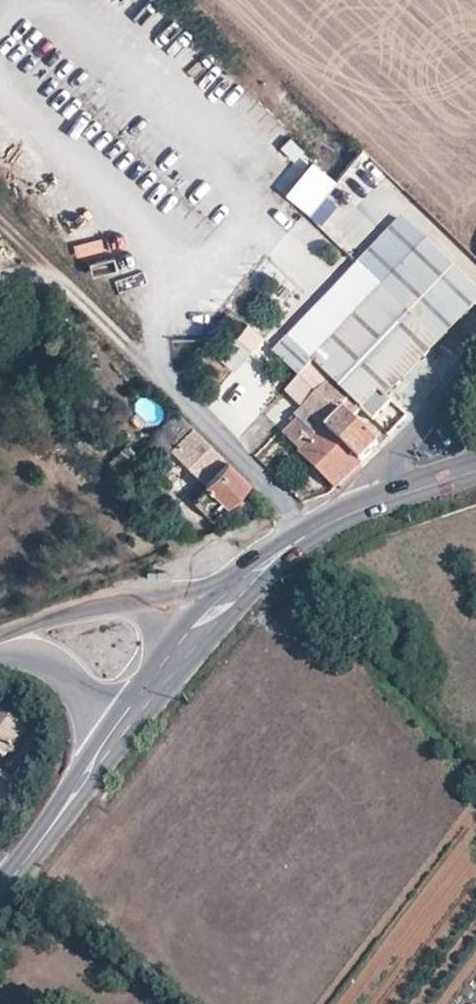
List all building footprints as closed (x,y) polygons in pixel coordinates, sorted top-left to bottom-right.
[(272,351),(297,376),(313,359),(428,241),(403,217),(272,351)] [(360,405),(376,391),(383,397),(475,300),(475,288),(428,241),(313,359),(352,397),(360,405)] [(261,336),(247,323),(219,355),(232,367),(261,336)] [(352,397),(313,359),(297,376),(284,389),(300,405),(292,413),(294,415),(281,430),(298,446),(296,448),(333,483),(358,458),(325,424),(352,397)] [(325,424),(358,458),(376,440),(351,415),(360,405),(352,397),(325,424)] [(170,450),(191,429),(175,416),(156,435),(170,450)] [(170,450),(207,486),(193,500),(211,518),(226,503),(234,494),(245,484),(191,429),(170,450)] [(107,462),(116,472),(133,457),(123,447),(107,462)] [(233,510),(241,502),(234,494),(226,503),(233,510)] [(3,702),(0,707),(0,750),(9,756),(33,724),(3,702)]
